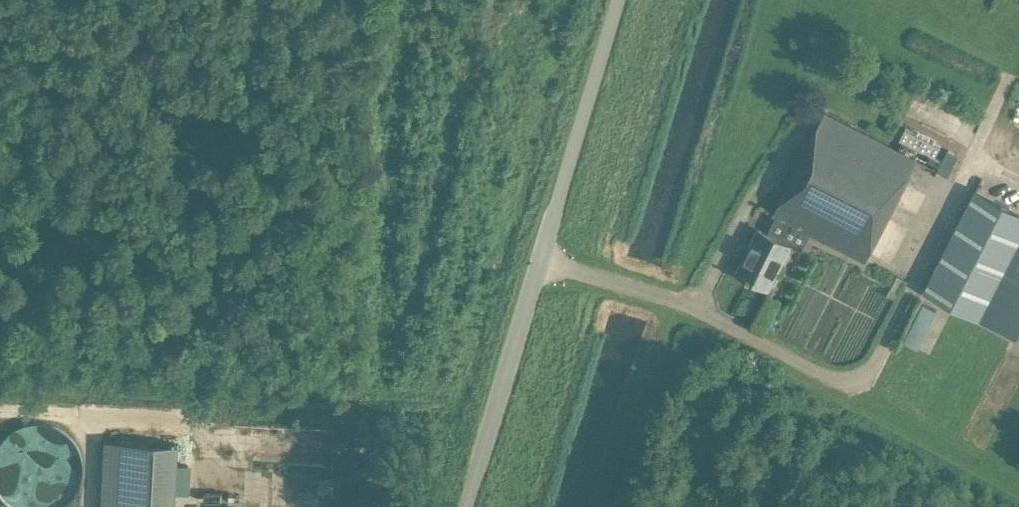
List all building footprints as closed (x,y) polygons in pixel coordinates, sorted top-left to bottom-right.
[(774,213),(777,215),(812,232),(864,259),(916,158),(826,112),(774,213)] [(904,125),(899,136),(934,154),(940,142),(904,125)] [(934,169),(948,177),(961,157),(947,148),(934,169)] [(930,187),(935,176),(914,167),(909,177),(930,187)] [(903,184),(889,215),(902,220),(904,215),(919,222),(931,197),(903,184)] [(924,290),(978,318),(1018,239),(1018,211),(976,189),(924,290)] [(777,215),(769,232),(758,228),(736,271),(769,288),(791,244),(803,250),(812,232),(777,215)] [(906,343),(923,350),(938,313),(921,306),(906,343)]
